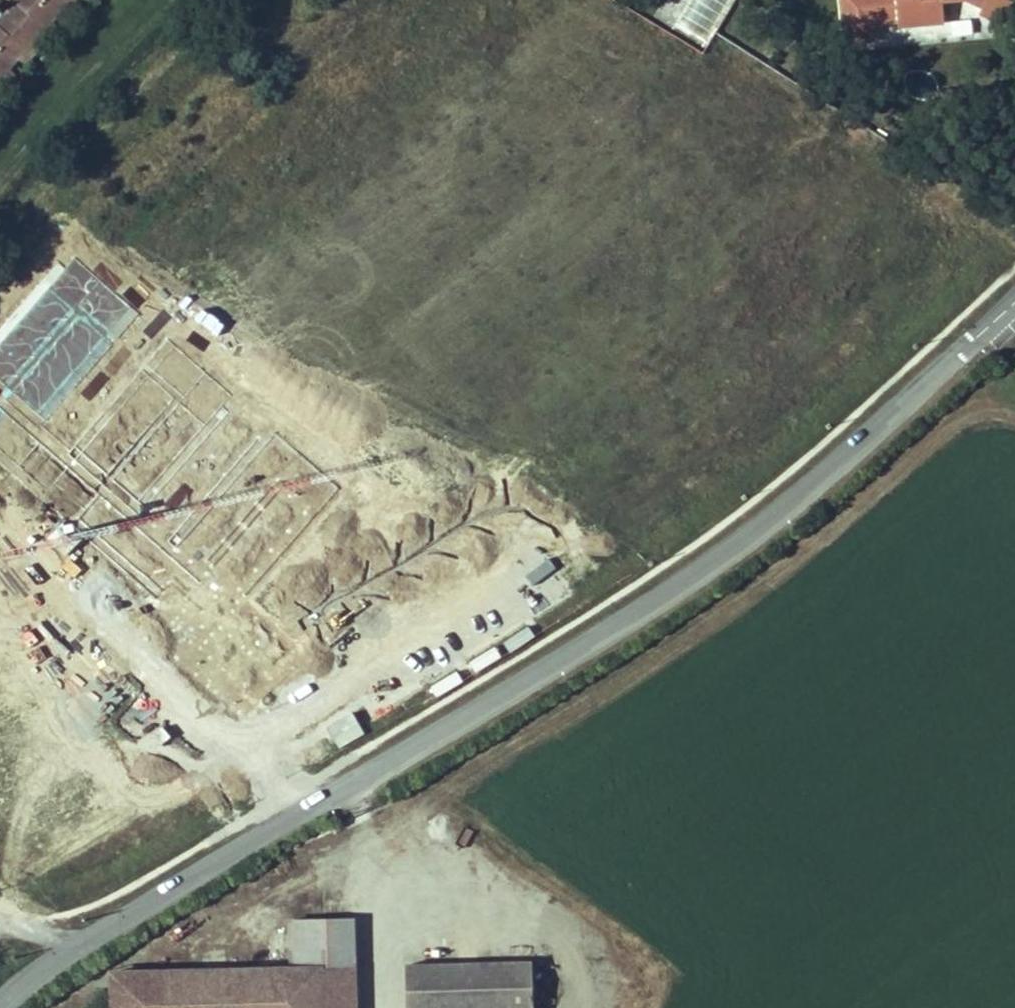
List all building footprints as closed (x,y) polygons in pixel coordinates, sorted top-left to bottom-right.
[(6,70),(16,59),(27,47),(38,35),(49,23),(60,11),(70,0),(10,0),(14,4),(0,20),(0,77),(6,70)] [(73,0),(70,0),(60,11),(66,17),(78,4),(73,0)] [(845,40),(875,39),(874,24),(899,22),(899,26),(942,24),(941,1),(954,0),(842,0),(845,40)] [(984,8),(981,14),(1001,24),(1012,0),(966,0),(984,8)] [(56,28),(49,23),(38,35),(44,41),(56,28)] [(34,52),(27,47),(16,59),(22,65),(34,52)] [(6,70),(0,77),(0,88),(12,76),(6,70)] [(290,970),(353,969),(352,921),(287,923),(288,970),(290,970)] [(531,963),(404,968),(405,1007),(532,1007),(531,963)] [(353,969),(290,970),(288,970),(111,975),(111,994),(112,1006),(112,1007),(354,1007),(353,969)] [(112,1006),(111,994),(97,994),(98,1007),(112,1006)]
